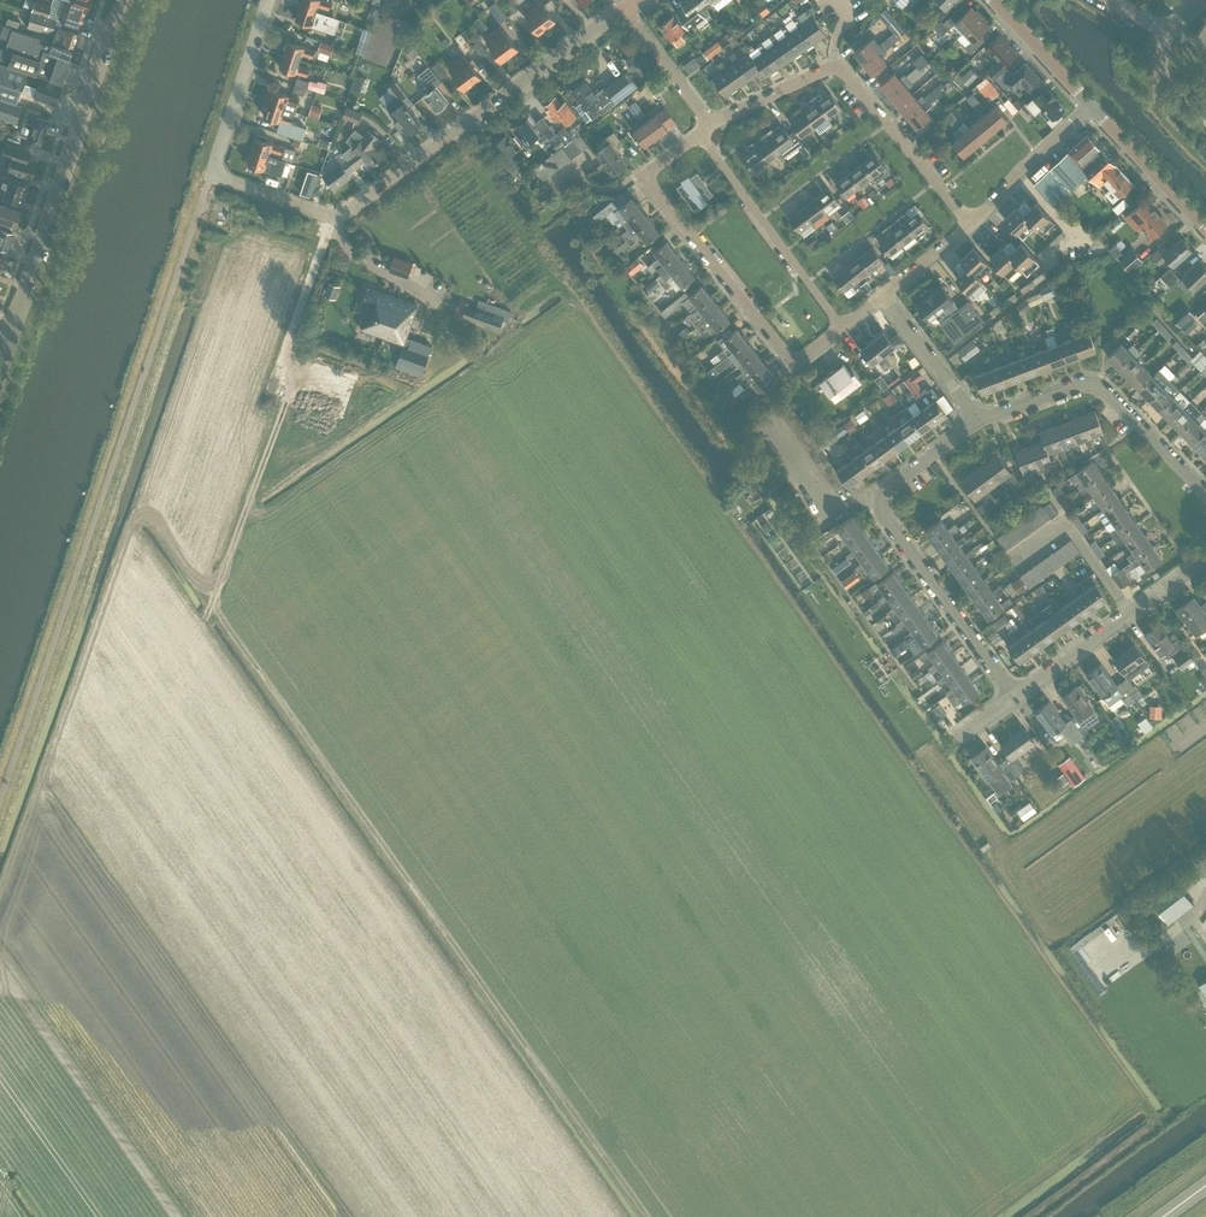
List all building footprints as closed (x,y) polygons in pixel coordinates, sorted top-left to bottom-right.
[(50,6),(47,15),(60,19),(80,25),(85,9),(87,9),(90,0),(52,0),(50,6)] [(300,6),(317,11),(319,5),(330,9),(332,2),(325,0),(299,0),(300,1),(302,2),(300,6)] [(502,6),(509,16),(519,8),(521,11),(522,10),(528,18),(527,18),(539,34),(547,27),(530,4),(527,0),(509,0),(502,6)] [(535,0),(530,4),(547,27),(556,21),(544,5),(543,6),(538,0),(535,0)] [(677,12),(689,28),(710,12),(706,7),(701,0),(681,0),(685,5),(677,12)] [(945,7),(933,19),(937,23),(949,11),(948,10),(959,0),(939,0),(945,7)] [(34,1),(32,10),(33,10),(47,15),(50,6),(34,1)] [(500,23),(509,16),(502,6),(501,6),(496,1),(488,7),(500,23)] [(877,3),(863,20),(869,26),(884,9),(877,3)] [(372,4),(371,9),(372,12),(377,13),(379,7),(372,4)] [(785,5),(779,9),(783,15),(789,10),(785,5)] [(941,20),(934,27),(942,35),(949,29),(953,25),(961,34),(965,31),(982,15),(977,10),(976,11),(972,7),(968,11),(962,5),(943,22),(941,20)] [(28,10),(14,6),(12,13),(26,17),(28,10)] [(300,6),(296,19),(313,24),(312,26),(334,33),(339,18),(338,18),(317,11),(300,6)] [(806,11),(799,16),(804,24),(802,25),(814,44),(827,35),(815,17),(816,16),(814,13),(811,8),(806,11)] [(794,9),(790,12),(795,19),(799,16),(794,9)] [(33,10),(28,25),(51,33),(56,18),(47,15),(33,10)] [(370,11),(366,22),(373,25),(377,13),(372,12),(370,11)] [(662,26),(660,28),(666,35),(668,34),(673,40),(678,46),(686,40),(681,34),(685,31),(673,15),(661,25),(662,26)] [(961,34),(958,37),(966,46),(965,46),(971,53),(990,35),(985,29),(989,25),(985,21),(987,20),(982,15),(965,31),(961,34)] [(481,16),(475,20),(482,30),(488,26),(481,16)] [(794,20),(787,25),(792,32),(790,34),(802,52),(814,44),(802,25),(804,24),(799,16),(795,19),(794,20)] [(20,21),(7,18),(5,24),(18,28),(20,21)] [(1195,35),(1205,41),(1205,18),(1195,35)] [(893,32),(887,38),(892,44),(899,39),(896,35),(904,29),(895,19),(888,25),(893,32)] [(782,28),(774,33),(780,41),(778,42),(790,60),(802,52),(790,34),(792,32),(787,25),(782,28)] [(57,26),(52,40),(73,47),(78,31),(66,27),(66,29),(57,26)] [(364,27),(356,50),(364,52),(371,29),(364,27)] [(500,27),(492,32),(510,55),(518,49),(507,33),(506,34),(500,27)] [(461,32),(455,36),(466,51),(472,47),(461,32)] [(501,62),(510,55),(492,32),(485,38),(491,45),(490,46),(501,62)] [(770,36),(762,42),(768,49),(765,51),(778,69),(790,60),(778,42),(780,41),(774,33),(770,36)] [(1018,54),(1001,34),(991,44),(990,43),(985,48),(996,60),(987,69),(988,70),(986,72),(993,81),(996,78),(1007,68),(1005,66),(1008,63),(1018,54)] [(25,36),(21,46),(37,51),(32,67),(44,71),(44,72),(64,78),(72,52),(25,36)] [(869,40),(855,52),(864,63),(883,46),(880,43),(878,41),(874,36),(869,40)] [(445,37),(440,41),(444,46),(450,42),(445,37)] [(887,38),(880,43),(883,46),(886,50),(892,44),(887,38)] [(321,40),(318,50),(331,54),(334,45),(321,40)] [(479,40),(473,44),(482,55),(488,51),(479,40)] [(719,40),(705,51),(710,58),(724,47),(719,40)] [(303,53),(314,57),(316,51),(305,47),(305,46),(289,41),(284,54),(301,60),(303,53)] [(762,42),(758,45),(763,51),(754,58),(754,59),(762,71),(766,77),(778,69),(765,51),(768,49),(762,42)] [(747,55),(740,60),(737,61),(750,79),(762,71),(754,59),(754,58),(751,53),(752,52),(749,47),(746,44),(742,47),(747,55)] [(912,49),(917,56),(924,51),(919,44),(912,49)] [(888,51),(886,50),(883,46),(864,63),(873,74),(887,62),(882,56),(888,51)] [(735,63),(728,68),(725,70),(738,88),(750,79),(737,61),(740,60),(734,52),(730,55),(735,63)] [(922,53),(913,61),(917,66),(920,64),(922,67),(929,61),(922,53)] [(299,65),(301,60),(284,54),(280,67),(296,73),(297,72),(308,76),(310,69),(299,65)] [(463,55),(460,56),(455,60),(473,83),(482,77),(470,61),(469,62),(463,55)] [(634,55),(627,61),(634,71),(641,65),(634,55)] [(695,56),(691,59),(697,67),(701,64),(695,56)] [(464,90),(473,83),(455,60),(448,66),(453,74),(464,90)] [(16,123),(22,106),(16,104),(20,92),(35,97),(55,103),(62,81),(0,61),(0,117),(16,123)] [(738,88),(725,70),(728,68),(722,61),(718,64),(723,71),(714,78),(718,85),(726,96),(738,88)] [(437,62),(430,67),(439,79),(446,74),(437,62)] [(1044,82),(1026,62),(1013,75),(1007,68),(996,78),(1005,88),(1009,84),(1014,89),(1020,84),(1030,95),(1031,94),(1034,91),(1044,82)] [(922,67),(920,64),(917,66),(913,69),(918,76),(925,70),(922,67)] [(952,65),(947,70),(953,75),(958,70),(952,65)] [(439,79),(430,67),(430,66),(418,75),(427,86),(425,88),(429,92),(424,96),(437,113),(444,108),(442,106),(448,101),(437,87),(442,83),(439,79)] [(972,67),(962,77),(968,83),(978,74),(972,67)] [(913,69),(906,75),(909,78),(912,82),(918,76),(913,69)] [(941,69),(938,73),(944,80),(948,76),(941,69)] [(586,81),(573,92),(581,102),(576,106),(587,122),(593,117),(601,111),(603,113),(616,102),(616,101),(638,85),(628,72),(611,85),(606,89),(605,87),(602,89),(596,94),(586,81)] [(909,78),(906,75),(905,74),(900,78),(895,72),(881,83),(890,94),(909,78)] [(355,75),(350,88),(361,92),(365,78),(355,75)] [(297,77),(295,84),(308,88),(310,81),(297,77)] [(714,78),(710,81),(715,88),(718,85),(714,78)] [(913,93),(908,88),(913,84),(912,82),(909,78),(890,94),(899,105),(913,93)] [(318,82),(315,90),(325,93),(328,83),(318,80),(318,82)] [(395,97),(385,105),(396,119),(394,120),(400,128),(402,127),(407,133),(421,123),(408,107),(414,102),(397,80),(387,87),(395,97)] [(990,100),(999,93),(990,81),(980,88),(990,100)] [(664,82),(652,90),(656,96),(668,88),(664,82)] [(295,84),(293,91),(304,95),(306,88),(295,84)] [(943,92),(938,85),(931,91),(936,98),(943,92)] [(1027,104),(1035,114),(1044,105),(1053,115),(1048,120),(1053,126),(1063,117),(1059,112),(1065,107),(1057,98),(1057,97),(1048,88),(1046,86),(1037,95),(1027,104)] [(273,90),(269,103),(285,108),(296,112),(298,106),(300,99),(289,95),(284,93),(273,90)] [(936,98),(931,91),(923,97),(926,101),(929,104),(936,98)] [(820,94),(814,98),(828,118),(842,108),(831,93),(824,99),(820,94)] [(913,93),(899,105),(908,116),(922,104),(926,101),(923,97),(921,95),(917,98),(913,93)] [(979,100),(973,93),(966,98),(972,105),(979,100)] [(555,121),(560,116),(565,122),(576,114),(562,97),(559,100),(556,96),(543,106),(555,121)] [(812,107),(804,112),(815,127),(828,118),(814,98),(808,102),(812,107)] [(1009,99),(1005,103),(1013,113),(1018,109),(1009,99)] [(637,100),(629,105),(629,106),(639,121),(647,115),(636,101),(637,100)] [(978,112),(985,107),(979,100),(972,105),(978,112)] [(931,106),(929,104),(926,101),(922,104),(908,116),(918,127),(931,116),(927,110),(931,106)] [(269,103),(264,115),(283,121),(292,124),(292,123),(294,117),(296,112),(285,108),(269,103)] [(313,104),(309,115),(319,118),(322,107),(313,104)] [(985,107),(982,109),(985,113),(997,127),(1008,118),(996,104),(990,109),(986,104),(984,106),(985,107)] [(1023,105),(1019,109),(1025,117),(1030,113),(1023,105)] [(347,106),(343,116),(359,123),(363,113),(347,106)] [(666,107),(650,119),(661,133),(677,122),(666,107)] [(802,137),(815,127),(804,112),(801,108),(795,112),(799,117),(791,123),(802,137)] [(957,117),(952,111),(945,116),(950,123),(957,117)] [(986,137),(997,127),(985,113),(974,123),(986,137)] [(520,124),(515,128),(526,143),(537,136),(541,142),(548,136),(550,138),(555,134),(554,132),(547,122),(543,117),(535,124),(535,123),(535,122),(535,121),(535,120),(534,120),(534,119),(530,114),(518,122),(520,124)] [(24,122),(19,136),(25,138),(24,142),(41,148),(50,120),(33,115),(30,124),(24,122)] [(956,129),(958,127),(963,124),(957,117),(950,123),(956,129)] [(645,145),(661,133),(650,119),(634,130),(645,145)] [(283,121),(279,132),(302,140),(306,128),(292,123),(292,124),(283,121)] [(986,137),(974,123),(969,127),(964,122),(963,124),(958,127),(975,146),(986,137)] [(556,133),(565,144),(568,142),(574,138),(565,126),(556,133)] [(958,127),(956,129),(956,130),(954,131),(958,137),(952,141),(964,155),(975,146),(958,127)] [(767,132),(782,152),(783,152),(786,156),(803,143),(794,131),(789,134),(785,128),(777,133),(773,128),(767,132)] [(343,153),(347,158),(355,168),(365,160),(373,166),(382,154),(372,146),(378,138),(368,130),(363,135),(356,129),(347,140),(352,145),(350,147),(343,153)] [(613,175),(627,165),(615,149),(623,144),(614,131),(605,138),(610,144),(597,153),(613,175)] [(769,162),(782,152),(767,132),(761,137),(765,142),(758,147),(769,162)] [(17,136),(10,133),(7,140),(15,143),(17,136)] [(580,133),(574,138),(583,150),(589,145),(580,133)] [(257,137),(252,150),(253,150),(269,156),(271,150),(282,154),(285,147),(273,143),(266,140),(267,137),(259,134),(258,138),(257,137)] [(1100,185),(1106,181),(1112,187),(1105,193),(1113,202),(1119,196),(1134,183),(1089,134),(1043,176),(1034,184),(1054,205),(1084,177),(1091,185),(1096,181),(1100,185)] [(503,158),(501,159),(512,174),(520,168),(511,156),(517,151),(505,136),(493,145),(503,158)] [(294,137),(292,145),(299,147),(301,140),(294,137)] [(323,138),(321,145),(329,148),(331,141),(323,138)] [(577,154),(583,150),(574,138),(568,142),(577,154)] [(12,158),(8,170),(31,177),(37,160),(22,155),(24,147),(7,142),(3,155),(12,158)] [(572,158),(577,154),(568,142),(565,144),(563,146),(572,158)] [(752,152),(744,158),(755,172),(769,162),(758,147),(754,142),(748,147),(752,152)] [(805,145),(800,149),(805,155),(802,157),(805,160),(812,154),(805,145)] [(563,146),(558,150),(566,162),(572,158),(563,146)] [(286,147),(282,160),(286,161),(297,165),(300,155),(296,154),(297,150),(286,147)] [(252,150),(248,163),(249,164),(248,167),(256,170),(257,166),(264,168),(264,169),(282,175),(286,161),(282,160),(269,156),(253,150),(252,150)] [(552,154),(561,166),(566,162),(558,150),(552,154)] [(890,172),(876,153),(862,164),(873,178),(876,182),(890,172)] [(552,154),(546,158),(555,170),(561,166),(552,154)] [(349,172),(355,168),(347,158),(341,163),(341,162),(323,175),(333,189),(351,176),(349,172)] [(541,163),(549,174),(555,170),(546,158),(541,163)] [(543,179),(549,174),(541,163),(534,167),(543,179)] [(862,164),(849,174),(860,188),(873,178),(862,164)] [(308,171),(303,186),(312,189),(317,174),(308,171)] [(706,194),(712,190),(698,171),(677,186),(694,208),(708,198),(706,194)] [(836,183),(847,198),(860,188),(849,174),(836,183)] [(6,190),(3,197),(22,203),(28,185),(4,177),(0,176),(0,189),(6,190)] [(892,177),(886,181),(890,186),(896,182),(892,177)] [(840,202),(830,188),(817,198),(827,212),(840,202)] [(551,190),(540,198),(544,204),(555,196),(551,190)] [(875,190),(870,194),(874,199),(879,195),(875,190)] [(865,197),(860,201),(864,206),(869,202),(865,197)] [(620,218),(616,222),(620,227),(624,223),(642,209),(632,198),(615,211),(620,218)] [(817,198),(803,208),(814,222),(827,212),(817,198)] [(1145,198),(1125,216),(1137,228),(1140,225),(1152,237),(1168,223),(1166,221),(1167,220),(1163,215),(1162,216),(1145,198)] [(610,202),(593,216),(598,222),(615,208),(610,202)] [(1042,234),(1055,222),(1037,203),(1031,208),(1025,202),(1019,207),(1019,208),(1036,226),(1035,226),(1042,234)] [(20,212),(20,210),(0,203),(0,219),(16,224),(20,212)] [(907,211),(901,215),(917,235),(929,225),(930,225),(922,215),(924,214),(916,204),(907,211)] [(1024,237),(1035,226),(1036,226),(1019,208),(1019,207),(1018,206),(1005,218),(1024,237)] [(790,219),(800,233),(814,222),(803,208),(790,219)] [(650,221),(642,209),(624,223),(628,229),(622,234),(626,239),(650,221)] [(850,210),(843,216),(847,221),(854,216),(850,210)] [(917,235),(901,215),(895,220),(900,226),(893,232),(904,245),(917,235)] [(659,232),(650,221),(626,239),(626,240),(613,250),(616,255),(624,249),(625,250),(642,236),(647,242),(659,232)] [(833,222),(827,226),(832,233),(838,228),(833,222)] [(904,245),(893,232),(888,226),(882,230),(887,236),(880,242),(890,256),(904,245)] [(8,250),(14,233),(0,229),(0,247),(8,250)] [(1065,235),(1062,232),(1056,237),(1060,241),(1065,235)] [(1054,246),(1060,241),(1056,237),(1051,242),(1054,246)] [(1164,243),(1151,254),(1159,263),(1166,258),(1173,266),(1192,250),(1187,244),(1188,243),(1184,239),(1183,239),(1182,238),(1168,249),(1164,243)] [(815,240),(808,244),(812,249),(818,244),(815,240)] [(648,276),(664,263),(676,253),(667,241),(655,251),(659,257),(648,266),(648,267),(644,270),(648,276)] [(1004,247),(1004,248),(1021,266),(1028,274),(1040,262),(1022,243),(1017,248),(1011,241),(1004,247)] [(1113,241),(1107,246),(1114,253),(1116,256),(1122,251),(1119,249),(1115,244),(1113,241)] [(1051,242),(1045,247),(1049,251),(1054,246),(1051,242)] [(1009,277),(1021,266),(1004,248),(1004,247),(1003,246),(991,258),(1009,277)] [(873,247),(860,257),(871,271),(884,261),(873,247)] [(962,259),(963,260),(980,278),(981,278),(992,267),(974,247),(962,259)] [(1045,247),(1040,253),(1043,256),(1049,251),(1045,247)] [(1133,248),(1120,259),(1130,271),(1143,260),(1133,248)] [(652,281),(657,287),(685,264),(676,253),(664,263),(668,268),(652,281)] [(394,256),(389,270),(408,276),(412,263),(394,256)] [(860,257),(847,267),(858,281),(871,271),(860,257)] [(635,259),(625,266),(630,272),(640,265),(635,259)] [(1182,276),(1195,290),(1205,279),(1205,266),(1200,259),(1182,276)] [(963,260),(957,266),(963,272),(957,277),(975,297),(988,285),(981,278),(980,278),(963,260)] [(890,261),(884,265),(891,274),(896,269),(890,261)] [(695,275),(685,264),(657,287),(652,290),(656,295),(660,291),(662,293),(672,284),(677,290),(695,275)] [(845,292),(858,281),(847,267),(834,278),(845,292)] [(1170,267),(1161,276),(1171,286),(1180,278),(1170,267)] [(507,285),(496,270),(490,274),(501,289),(507,285)] [(1046,270),(1039,274),(1043,279),(1049,274),(1046,270)] [(1036,283),(1043,279),(1039,274),(1033,279),(1036,283)] [(1033,279),(1027,284),(1030,288),(1036,283),(1033,279)] [(867,281),(862,285),(867,292),(872,288),(867,281)] [(1054,282),(1041,288),(1045,299),(1059,293),(1054,282)] [(1024,292),(1030,288),(1027,284),(1021,288),(1024,292)] [(661,311),(665,317),(666,317),(684,302),(692,312),(699,307),(711,297),(702,285),(690,295),(687,291),(661,311)] [(954,313),(941,323),(955,342),(984,321),(970,301),(960,308),(954,301),(943,286),(918,305),(930,320),(948,306),(954,313)] [(369,303),(361,328),(362,329),(384,336),(398,298),(369,287),(368,287),(363,301),(369,303)] [(1041,292),(1027,297),(1031,306),(1044,300),(1041,292)] [(1015,293),(1009,297),(1012,301),(1018,297),(1015,293)] [(692,312),(688,315),(696,327),(720,308),(711,297),(699,307),(692,312)] [(1009,297),(1003,302),(1006,306),(1012,301),(1009,297)] [(1027,297),(1015,307),(1019,316),(1031,306),(1027,297)] [(398,298),(384,336),(404,343),(395,367),(422,376),(432,346),(408,337),(419,305),(398,298)] [(508,322),(512,312),(511,311),(480,299),(477,305),(468,303),(462,319),(498,332),(504,320),(508,322)] [(1003,302),(997,306),(1000,311),(1006,306),(1003,302)] [(997,306),(991,311),(994,315),(1000,311),(997,306)] [(730,320),(720,308),(696,327),(694,329),(698,334),(700,332),(701,333),(707,327),(712,333),(717,329),(730,320)] [(1179,311),(1172,317),(1180,326),(1193,315),(1187,308),(1181,314),(1179,311)] [(1197,316),(1205,325),(1205,308),(1197,316)] [(1015,311),(1007,313),(1009,320),(1017,318),(1015,311)] [(1152,322),(1158,328),(1163,324),(1157,317),(1152,322)] [(1077,336),(1075,337),(1081,355),(1096,349),(1090,332),(1092,331),(1088,322),(1083,323),(1086,333),(1077,336)] [(1133,324),(1124,332),(1129,339),(1139,330),(1133,324)] [(1163,324),(1158,328),(1164,335),(1169,331),(1163,324)] [(1186,324),(1182,328),(1187,333),(1191,330),(1186,324)] [(686,326),(678,333),(683,338),(691,331),(686,326)] [(1063,341),(1061,342),(1067,360),(1081,355),(1075,337),(1077,336),(1074,327),(1072,328),(1069,329),(1072,338),(1063,341)] [(718,354),(712,358),(716,364),(722,359),(746,340),(737,329),(725,338),(723,336),(717,340),(724,349),(718,354)] [(885,332),(873,341),(892,364),(897,360),(893,354),(891,355),(888,351),(896,345),(885,332)] [(1055,334),(1046,338),(1049,347),(1046,348),(1053,365),(1067,360),(1061,342),(1063,341),(1060,332),(1055,334)] [(1044,349),(1035,352),(1032,353),(1039,370),(1053,365),(1046,348),(1049,347),(1046,338),(1040,340),(1044,349)] [(734,360),(738,365),(755,352),(746,340),(722,359),(727,365),(734,360)] [(973,340),(958,351),(965,360),(980,349),(973,340)] [(1177,340),(1172,344),(1178,351),(1183,346),(1177,340)] [(862,350),(872,362),(871,363),(874,368),(875,367),(880,373),(892,364),(873,341),(862,350)] [(1121,342),(1107,355),(1119,367),(1138,348),(1133,344),(1127,349),(1121,342)] [(1018,358),(1025,376),(1039,370),(1032,353),(1035,352),(1032,343),(1026,345),(1030,354),(1021,357),(1018,358)] [(1193,357),(1183,346),(1178,351),(1188,362),(1191,359),(1193,357)] [(1016,359),(1006,363),(1004,364),(1010,381),(1025,376),(1018,358),(1021,357),(1017,348),(1012,350),(1016,359)] [(1142,353),(1138,348),(1119,367),(1129,377),(1142,365),(1146,361),(1140,355),(1142,353)] [(1201,370),(1205,365),(1205,356),(1201,350),(1193,357),(1191,359),(1201,370)] [(736,377),(740,382),(741,382),(764,363),(755,352),(738,365),(743,371),(736,376),(736,377)] [(998,356),(1001,365),(992,368),(990,369),(996,386),(1010,381),(1004,364),(1006,363),(1003,354),(998,356)] [(982,391),(996,386),(990,369),(992,368),(989,359),(984,361),(987,370),(976,374),(982,391)] [(773,374),(764,363),(741,382),(745,388),(751,383),(757,390),(759,391),(761,391),(763,391),(764,391),(772,385),(768,379),(773,374)] [(828,391),(826,392),(833,403),(861,382),(855,373),(852,375),(844,364),(821,382),(828,391)] [(1142,365),(1129,377),(1139,388),(1158,369),(1154,365),(1148,370),(1142,365)] [(715,366),(709,371),(713,376),(719,371),(715,366)] [(1158,369),(1139,388),(1150,399),(1169,380),(1158,369)] [(918,370),(905,380),(914,393),(918,399),(920,397),(926,405),(924,407),(935,422),(948,413),(937,398),(938,397),(933,389),(932,388),(928,391),(925,388),(922,390),(916,381),(923,376),(918,370)] [(881,374),(875,378),(884,390),(890,385),(881,374)] [(1169,380),(1150,399),(1160,409),(1179,391),(1169,380)] [(1190,401),(1195,397),(1185,387),(1180,391),(1190,401)] [(1179,391),(1160,409),(1170,420),(1184,407),(1190,401),(1184,396),(1179,391)] [(893,392),(884,398),(888,404),(897,397),(893,392)] [(912,403),(907,406),(913,414),(912,416),(923,431),(935,422),(924,407),(926,405),(920,397),(918,399),(912,403)] [(775,406),(779,411),(790,403),(786,398),(775,406)] [(790,403),(779,411),(784,417),(794,409),(790,403)] [(903,409),(895,415),(901,423),(899,425),(910,440),(923,431),(912,416),(913,414),(907,406),(903,409)] [(1184,407),(1170,420),(1181,431),(1194,418),(1201,411),(1196,406),(1189,413),(1184,407)] [(798,415),(794,409),(784,417),(787,422),(798,415)] [(1096,409),(1080,415),(1089,437),(1092,436),(1101,432),(1104,442),(1109,440),(1105,431),(1104,431),(1096,409)] [(864,410),(856,416),(861,423),(869,417),(864,410)] [(1201,411),(1194,418),(1181,431),(1191,441),(1204,429),(1199,423),(1205,417),(1205,416),(1201,411)] [(802,421),(798,415),(787,422),(792,428),(802,421)] [(889,432),(887,434),(898,449),(910,440),(899,425),(901,423),(895,415),(891,418),(897,427),(889,432)] [(1075,442),(1078,441),(1087,438),(1090,447),(1095,445),(1092,436),(1089,437),(1080,415),(1067,420),(1075,442)] [(851,420),(844,424),(851,433),(857,428),(851,420)] [(1081,451),(1078,441),(1075,442),(1067,420),(1053,425),(1062,447),(1065,446),(1073,443),(1076,453),(1081,451)] [(802,421),(792,428),(796,434),(807,426),(802,421)] [(886,457),(898,449),(887,434),(889,432),(883,424),(878,427),(884,436),(876,441),(875,442),(886,457)] [(1068,455),(1065,446),(1062,447),(1053,425),(1039,430),(1043,440),(1048,453),(1059,448),(1063,458),(1068,455)] [(796,434),(800,439),(811,432),(807,426),(796,434)] [(1191,444),(1194,448),(1197,447),(1202,452),(1205,448),(1205,427),(1204,429),(1191,441),(1192,442),(1191,444)] [(836,431),(832,434),(834,437),(836,439),(840,436),(836,431)] [(811,432),(800,439),(804,445),(814,437),(811,432)] [(872,445),(864,450),(863,451),(873,466),(886,457),(875,442),(876,441),(870,433),(866,436),(872,445)] [(804,445),(808,451),(819,443),(814,437),(804,445)] [(1043,440),(1029,445),(1038,469),(1040,468),(1050,464),(1053,473),(1057,471),(1053,461),(1052,462),(1048,453),(1043,440)] [(860,454),(852,459),(850,460),(861,475),(873,466),(863,451),(864,450),(858,442),(854,445),(860,454)] [(822,448),(821,446),(819,443),(808,451),(812,456),(822,448)] [(1024,473),(1036,469),(1039,478),(1044,477),(1040,468),(1038,469),(1029,445),(1016,450),(1024,473)] [(826,454),(822,448),(812,456),(816,461),(826,454)] [(838,469),(839,471),(843,476),(847,482),(848,484),(861,475),(850,460),(852,459),(846,451),(842,454),(848,463),(838,469)] [(997,453),(984,462),(999,482),(1001,480),(1009,474),(1015,483),(1019,480),(1012,471),(1011,472),(997,453)] [(816,461),(820,467),(831,459),(826,454),(816,461)] [(820,467),(824,473),(835,465),(831,459),(820,467)] [(1076,483),(1079,488),(1102,472),(1099,469),(1100,465),(1097,461),(1094,461),(1093,460),(1078,471),(1083,478),(1076,483)] [(972,471),(987,491),(989,489),(997,483),(1003,491),(1007,488),(1001,480),(999,482),(984,462),(972,471)] [(835,465),(824,473),(828,478),(839,471),(838,469),(835,465)] [(832,484),(843,476),(839,471),(828,478),(832,484)] [(995,497),(989,489),(987,491),(972,471),(961,480),(975,499),(985,492),(991,500),(993,499),(995,497)] [(1083,494),(1090,488),(1095,495),(1110,484),(1102,472),(1079,488),(1083,494)] [(836,490),(847,482),(843,476),(832,484),(836,490)] [(1059,484),(1052,490),(1055,495),(1061,502),(1066,498),(1068,496),(1059,484)] [(1119,497),(1110,484),(1095,495),(1104,508),(1119,497)] [(995,497),(993,499),(996,503),(1002,499),(998,495),(995,497)] [(1119,497),(1104,508),(1112,520),(1128,509),(1127,508),(1128,505),(1125,501),(1122,501),(1119,497)] [(1071,505),(1066,498),(1061,502),(1066,509),(1071,505)] [(1058,512),(1051,501),(1044,506),(1052,517),(1058,512)] [(983,503),(976,508),(981,514),(987,509),(983,503)] [(1042,505),(1037,509),(1046,521),(1052,517),(1044,506),(1042,505)] [(1046,521),(1037,509),(1031,513),(1040,525),(1046,521)] [(1110,532),(1114,537),(1136,521),(1128,509),(1112,520),(1117,527),(1110,532)] [(1031,513),(1025,517),(1034,529),(1040,525),(1031,513)] [(1078,515),(1072,519),(1078,526),(1083,522),(1078,515)] [(832,535),(840,529),(845,537),(847,539),(862,528),(853,516),(838,526),(837,525),(829,531),(828,530),(812,541),(816,548),(833,536),(832,535)] [(1025,517),(1020,521),(1029,533),(1034,529),(1025,517)] [(941,519),(940,519),(925,530),(934,542),(950,531),(951,533),(959,527),(956,523),(948,529),(942,521),(941,519)] [(768,520),(761,525),(766,531),(772,527),(768,520)] [(1023,537),(1029,533),(1020,521),(1014,525),(1023,537)] [(1125,537),(1130,544),(1145,533),(1136,521),(1114,537),(1118,542),(1125,537)] [(1088,530),(1083,522),(1078,526),(1083,534),(1088,530)] [(1023,537),(1014,525),(1008,529),(1017,541),(1023,537)] [(871,541),(862,528),(847,539),(845,537),(837,543),(841,547),(849,542),(854,549),(856,552),(871,541)] [(1008,529),(1003,533),(1011,545),(1017,541),(1008,529)] [(957,541),(951,533),(950,531),(934,542),(943,554),(958,543),(960,545),(968,540),(965,535),(957,541)] [(997,537),(1006,550),(1011,545),(1003,533),(997,537)] [(1145,533),(1130,544),(1135,551),(1127,556),(1131,562),(1154,546),(1145,533)] [(1071,539),(1066,543),(1074,555),(1079,551),(1071,539)] [(1095,539),(1090,543),(1095,550),(1100,547),(1095,539)] [(858,554),(863,562),(865,564),(880,553),(871,541),(856,552),(854,549),(846,555),(850,559),(858,554)] [(952,567),(967,556),(969,558),(977,552),(974,548),(966,553),(960,545),(958,543),(943,554),(952,567)] [(1066,543),(1060,548),(1068,559),(1074,555),(1066,543)] [(1154,546),(1131,562),(1135,566),(1140,574),(1147,569),(1162,558),(1154,546)] [(1105,554),(1100,547),(1095,550),(1100,558),(1105,554)] [(1054,552),(1062,563),(1068,559),(1060,548),(1054,552)] [(1057,567),(1062,563),(1054,552),(1049,556),(1057,567)] [(880,553),(865,564),(863,562),(855,567),(859,572),(867,566),(874,576),(889,565),(880,553)] [(983,560),(975,566),(969,558),(967,556),(952,567),(961,579),(976,568),(978,571),(986,565),(983,560)] [(1043,560),(1051,571),(1057,567),(1049,556),(1043,560)] [(1046,575),(1051,571),(1043,560),(1037,564),(1046,575)] [(1111,574),(1118,569),(1120,568),(1115,562),(1107,567),(1111,574)] [(1131,562),(1123,568),(1126,572),(1135,566),(1131,562)] [(837,563),(831,567),(835,573),(841,569),(837,563)] [(1037,564),(1032,568),(1040,579),(1046,575),(1037,564)] [(1122,566),(1120,568),(1118,569),(1111,574),(1121,587),(1131,580),(1126,572),(1123,568),(1122,566)] [(984,578),(978,571),(976,568),(961,579),(970,592),(985,581),(987,583),(993,579),(995,577),(992,573),(984,578)] [(1032,568),(1026,572),(1034,584),(1040,579),(1032,568)] [(881,585),(886,593),(888,596),(903,585),(894,572),(879,582),(878,581),(869,587),(872,591),(873,591),(881,585)] [(1028,588),(1034,584),(1026,572),(1020,576),(1028,588)] [(1094,585),(1086,590),(1084,592),(1094,607),(1107,598),(1097,583),(1098,582),(1092,573),(1088,577),(1094,585)] [(847,576),(842,581),(847,587),(852,583),(847,576)] [(1019,578),(1013,582),(1020,592),(1026,588),(1019,578)] [(970,592),(979,604),(994,593),(996,595),(1004,589),(1000,585),(998,586),(993,579),(987,583),(985,581),(970,592)] [(1094,607),(1084,592),(1086,590),(1080,582),(1076,585),(1082,594),(1074,599),(1071,601),(1082,616),(1094,607)] [(1138,593),(1132,583),(1124,588),(1130,598),(1138,593)] [(903,585),(888,596),(886,593),(878,599),(882,604),(890,598),(895,606),(897,608),(912,597),(903,585)] [(1043,585),(1035,590),(1039,595),(1046,589),(1043,585)] [(869,586),(860,592),(865,599),(874,593),(873,591),(872,591),(869,587),(869,586)] [(1069,603),(1062,608),(1059,610),(1070,625),(1082,616),(1071,601),(1074,599),(1068,591),(1063,594),(1069,603)] [(1002,603),(996,595),(994,593),(979,604),(989,617),(1003,607),(1004,608),(1013,602),(1009,597),(1002,603)] [(899,610),(904,618),(906,620),(921,609),(912,597),(897,608),(895,606),(887,612),(891,616),(899,610)] [(1203,608),(1194,597),(1177,610),(1184,619),(1185,618),(1197,633),(1205,626),(1205,606),(1203,608)] [(1051,603),(1042,609),(1049,618),(1046,619),(1057,634),(1070,625),(1059,610),(1062,608),(1055,600),(1051,603)] [(1016,604),(1013,606),(1018,614),(1024,622),(1026,621),(1028,620),(1016,604)] [(1013,606),(1010,608),(1015,616),(1018,614),(1013,606)] [(868,609),(864,612),(869,618),(873,616),(868,609)] [(896,624),(897,625),(900,628),(907,623),(913,630),(915,633),(930,622),(921,609),(906,620),(904,618),(896,624)] [(1044,621),(1036,626),(1034,628),(1045,643),(1057,634),(1046,619),(1049,618),(1042,609),(1038,612),(1044,621)] [(1005,612),(982,630),(987,637),(993,645),(1003,638),(997,630),(1007,623),(1014,630),(1017,628),(1017,627),(1010,619),(1005,612)] [(1012,617),(1010,619),(1017,627),(1018,626),(1012,617)] [(1026,621),(1032,630),(1024,635),(1022,637),(1032,652),(1045,643),(1034,628),(1036,626),(1030,618),(1028,620),(1026,621)] [(913,630),(905,636),(906,638),(908,640),(910,639),(918,649),(924,645),(931,639),(939,634),(930,622),(915,633),(913,630)] [(1182,668),(1195,659),(1194,659),(1188,650),(1179,638),(1174,642),(1160,623),(1146,634),(1162,657),(1170,652),(1175,658),(1182,668)] [(1018,627),(1017,628),(1014,630),(1020,639),(1009,646),(1020,661),(1032,652),(1022,637),(1024,635),(1018,627)] [(891,649),(895,654),(910,644),(908,641),(908,640),(906,638),(891,649)] [(936,662),(938,664),(953,654),(943,641),(929,651),(928,649),(919,655),(923,660),(930,654),(936,662)] [(1127,652),(1116,660),(1125,673),(1128,677),(1129,678),(1149,663),(1145,659),(1135,645),(1126,651),(1127,652)] [(961,666),(953,654),(938,664),(936,662),(928,668),(932,672),(939,667),(945,674),(947,676),(961,666)] [(1200,655),(1194,659),(1195,659),(1205,675),(1205,663),(1200,655)] [(1101,664),(1088,674),(1104,697),(1110,705),(1123,696),(1129,704),(1136,699),(1123,681),(1117,685),(1101,664)] [(948,679),(954,687),(955,689),(970,678),(961,666),(947,676),(945,674),(937,680),(940,685),(948,679)] [(919,667),(911,673),(915,679),(923,673),(919,667)] [(1128,677),(1123,681),(1136,699),(1143,694),(1138,687),(1135,688),(1128,678),(1129,678),(1128,677)] [(964,701),(979,690),(970,678),(955,689),(954,687),(946,692),(949,697),(957,691),(964,701)] [(1093,709),(1094,708),(1077,685),(1063,696),(1076,714),(1071,718),(1079,730),(1085,726),(1085,725),(1086,724),(1088,727),(1100,719),(1093,709)] [(1050,701),(1036,711),(1052,734),(1060,728),(1065,735),(1068,739),(1074,734),(1079,730),(1071,718),(1065,722),(1050,701)] [(939,703),(933,708),(940,718),(946,714),(939,703)] [(1149,709),(1149,716),(1160,717),(1161,710),(1149,709)] [(1148,721),(1139,727),(1143,732),(1152,726),(1148,721)] [(1025,728),(1002,744),(1010,755),(1004,759),(1016,776),(1022,772),(1020,769),(1026,765),(1018,754),(1035,742),(1025,728)] [(1123,735),(1117,739),(1121,746),(1127,741),(1123,735)] [(986,747),(972,757),(989,779),(997,790),(1010,781),(1016,776),(1004,759),(999,764),(986,747)] [(1070,755),(1059,763),(1074,784),(1085,776),(1070,755)] [(1062,774),(1056,779),(1061,786),(1068,782),(1062,774)] [(1030,801),(1018,810),(1024,820),(1037,810),(1030,801)] [(1174,878),(1149,897),(1169,922),(1194,903),(1174,878)] [(1205,909),(1205,902),(1205,901),(1197,909),(1201,914),(1205,909)] [(1194,930),(1205,946),(1205,926),(1204,923),(1194,930)]
